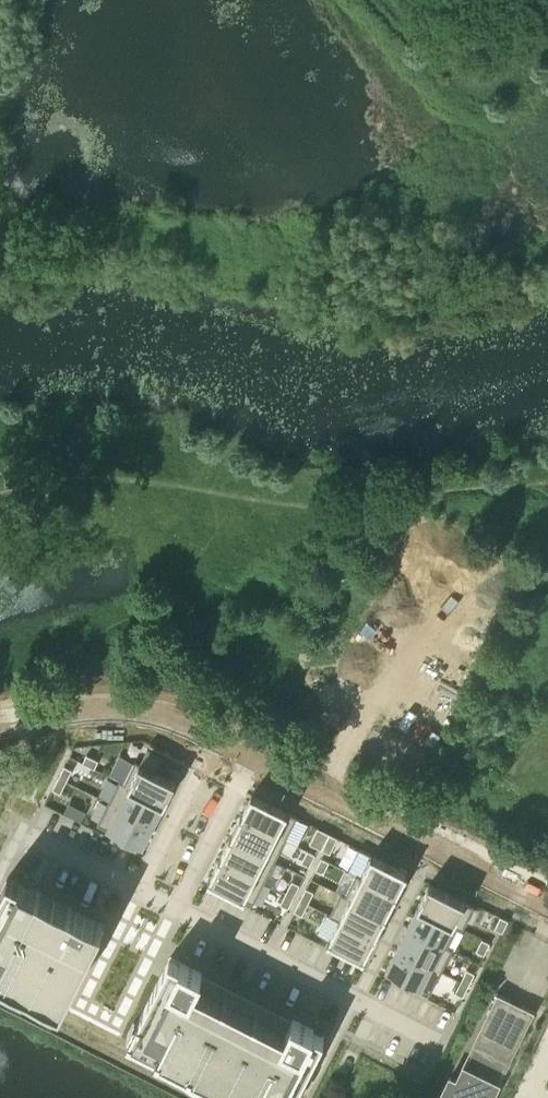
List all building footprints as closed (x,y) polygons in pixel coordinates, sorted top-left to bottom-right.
[(124,782),(124,783),(164,803),(175,781),(156,771),(164,756),(147,748),(140,763),(135,761),(124,782)] [(94,768),(98,760),(86,754),(82,762),(94,768)] [(66,780),(72,769),(64,765),(58,776),(66,780)] [(60,792),(66,780),(58,776),(52,788),(60,792)] [(120,780),(108,802),(153,824),(164,803),(124,783),(124,782),(120,780)] [(251,794),(240,817),(285,840),(297,817),(251,794)] [(108,802),(97,824),(142,846),(153,824),(108,802)] [(240,817),(229,838),(274,861),(285,840),(240,817)] [(321,849),(329,833),(317,827),(309,843),(321,849)] [(229,838),(218,859),(264,882),(274,861),(229,838)] [(327,839),(320,851),(329,855),(335,843),(327,839)] [(309,866),(315,854),(307,850),(301,862),(309,866)] [(360,875),(360,876),(396,895),(407,873),(371,854),(360,875)] [(321,857),(315,869),(323,873),(329,861),(321,857)] [(218,859),(208,880),(253,903),(264,882),(218,859)] [(345,894),(345,895),(386,916),(396,895),(360,876),(360,875),(356,873),(345,894)] [(0,891),(0,973),(61,1005),(103,922),(8,875),(0,891)] [(294,896),(300,884),(292,880),(286,892),(294,896)] [(429,884),(418,906),(458,926),(457,927),(462,929),(474,906),(429,884)] [(308,903),(314,891),(306,887),(300,899),(308,903)] [(288,908),(294,896),(286,892),(280,904),(288,908)] [(341,892),(329,915),(338,919),(339,918),(375,937),(386,916),(345,895),(345,894),(341,892)] [(302,915),(308,903),(300,899),(294,911),(302,915)] [(418,906),(407,927),(447,947),(448,946),(457,927),(458,926),(418,906)] [(502,932),(508,920),(500,916),(494,928),(502,932)] [(338,919),(327,941),(364,959),(375,937),(339,918),(338,919)] [(407,927),(397,948),(441,970),(453,948),(448,946),(447,947),(407,927)] [(484,954),(490,942),(482,938),(476,950),(484,954)] [(397,948),(385,970),(430,992),(441,970),(397,948)] [(128,1038),(246,1097),(293,1097),(294,1096),(293,1096),(324,1035),(313,1030),(314,1029),(292,1018),(292,1019),(201,973),(202,972),(180,962),(169,957),(139,1018),(128,1038)] [(469,984),(475,972),(466,968),(461,980),(469,984)] [(463,996),(469,984),(461,980),(455,992),(463,996)] [(533,1010),(499,994),(457,1080),(450,1076),(440,1097),(490,1097),(533,1010)]
